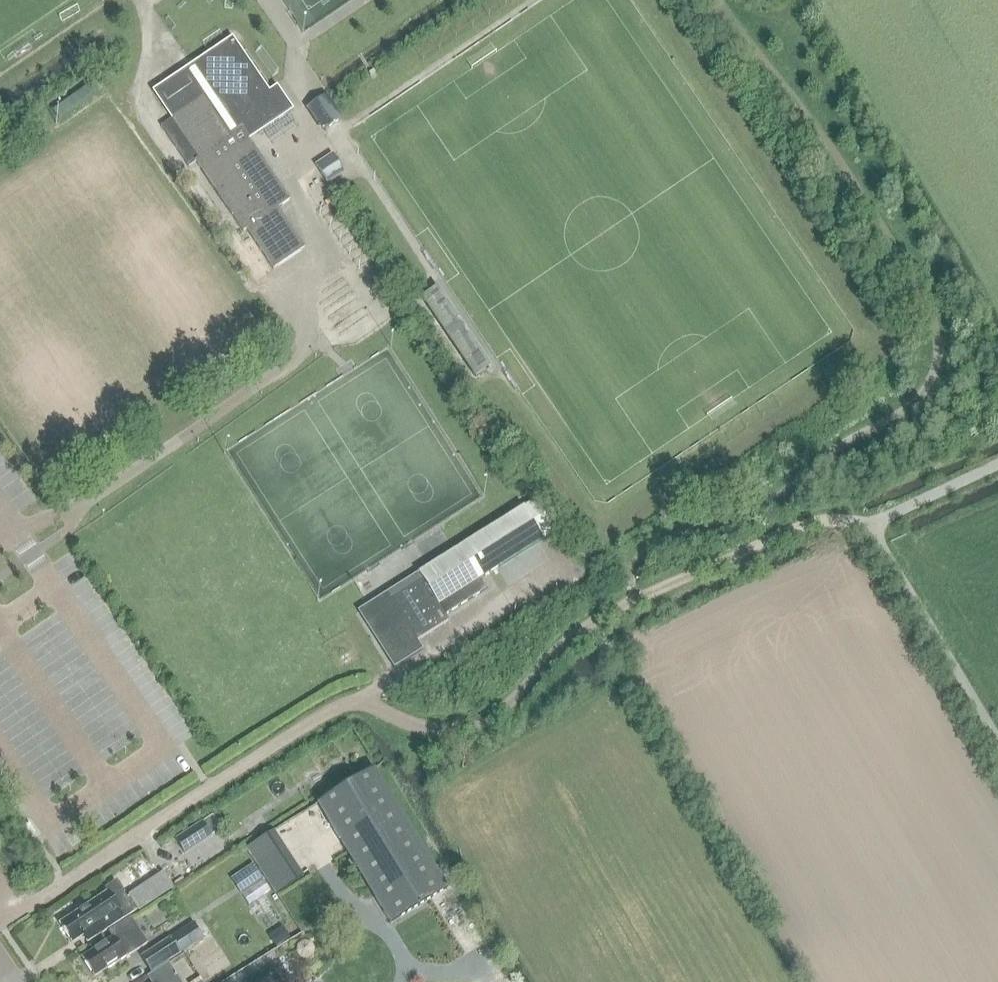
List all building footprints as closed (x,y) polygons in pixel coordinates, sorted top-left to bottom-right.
[(245,230),(272,270),(304,248),(277,209),(289,200),(241,129),(251,123),(258,132),(292,109),(276,85),(268,91),(231,36),(192,62),(151,90),(171,119),(160,126),(188,167),(195,162),(242,232),(245,230)] [(308,106),(324,130),(341,118),(325,94),(308,106)] [(333,157),(316,168),(325,181),(342,170),(333,157)] [(493,360),(445,285),(419,302),(467,377),(493,360)] [(390,599),(374,609),(384,626),(385,625),(384,624),(387,622),(394,634),(391,636),(391,635),(377,643),(394,669),(422,651),(417,642),(449,621),(445,615),(488,588),(482,579),(544,540),(555,533),(535,501),(524,508),(428,569),(418,575),(421,580),(390,599)] [(370,767),(315,802),(348,856),(388,921),(444,887),(370,767)] [(211,837),(202,824),(175,841),(184,855),(211,837)] [(273,832),(245,848),(274,894),(302,878),(273,832)] [(250,865),(237,874),(248,890),(262,881),(250,865)] [(149,882),(128,896),(138,911),(159,898),(149,882)] [(87,942),(115,924),(115,925),(134,913),(115,883),(105,890),(108,895),(100,900),(99,899),(86,907),(70,917),(71,918),(60,926),(71,942),(82,934),(87,942)] [(108,932),(112,938),(94,949),(96,951),(82,960),(93,976),(106,967),(107,969),(146,944),(129,918),(108,932)] [(282,927),(268,936),(275,947),(289,938),(282,927)] [(170,937),(140,957),(150,973),(180,953),(170,937)] [(299,959),(307,961),(312,958),(313,951),(310,945),(302,944),(297,948),(296,953),(299,959)] [(167,964),(147,977),(150,981),(179,981),(167,964)]
